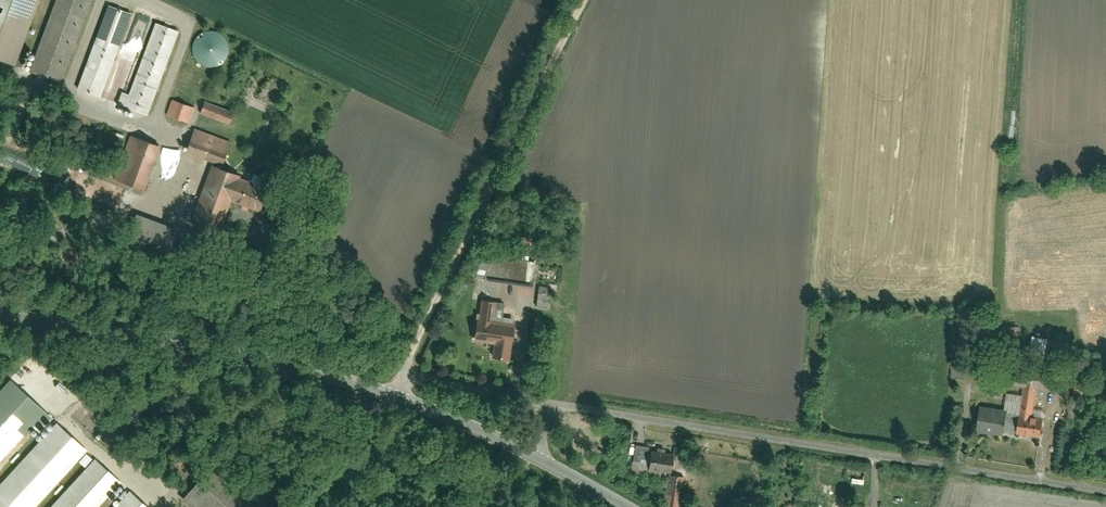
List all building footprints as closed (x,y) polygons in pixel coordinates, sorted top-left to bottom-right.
[(16,65),(40,0),(0,0),(0,59),(16,65)] [(31,71),(61,82),(91,0),(57,0),(31,71)] [(132,12),(110,4),(79,88),(102,96),(132,12)] [(128,41),(138,46),(149,21),(139,16),(128,41)] [(179,30),(156,22),(130,93),(123,91),(119,103),(148,114),(179,30)] [(232,54),(215,27),(189,43),(206,70),(232,54)] [(194,107),(173,100),(168,115),(189,122),(194,107)] [(234,110),(206,100),(202,111),(230,121),(234,110)] [(231,140),(196,127),(187,150),(222,163),(231,140)] [(161,145),(132,134),(115,178),(145,189),(161,145)] [(242,175),(212,164),(193,218),(222,228),(232,200),(241,177),(242,175)] [(265,176),(256,173),(253,181),(262,184),(265,176)] [(232,200),(260,210),(268,187),(262,184),(253,181),(241,177),(232,200)] [(120,207),(126,188),(105,181),(102,191),(100,190),(97,199),(120,207)] [(177,227),(139,213),(132,229),(171,244),(177,227)] [(532,258),(490,254),(490,260),(488,276),(488,278),(529,283),(532,258)] [(490,260),(481,259),(479,275),(488,276),(490,260)] [(536,306),(550,306),(550,285),(537,285),(536,306)] [(506,301),(482,298),(478,339),(495,341),(493,359),(511,361),(515,320),(504,319),(506,301)] [(1032,337),(1027,363),(1043,366),(1048,340),(1032,337)] [(1058,373),(1015,366),(1013,382),(1026,384),(1040,386),(1055,389),(1058,373)] [(1093,379),(1077,376),(1075,391),(1090,393),(1093,379)] [(0,392),(0,462),(48,410),(13,378),(0,392)] [(1021,412),(1035,414),(1040,386),(1026,384),(1021,412)] [(1009,409),(982,405),(979,428),(1005,433),(1005,429),(1009,409)] [(1009,409),(1005,429),(1018,431),(1021,412),(1009,409)] [(1035,414),(1021,412),(1018,431),(1041,435),(1044,415),(1035,414)] [(0,485),(0,506),(35,506),(80,458),(88,449),(59,422),(0,485)] [(80,458),(87,465),(95,456),(88,449),(80,458)] [(673,453),(652,450),(650,467),(671,471),(673,453)] [(122,480),(95,456),(87,465),(48,506),(97,506),(122,480)] [(186,495),(200,506),(243,506),(248,501),(209,468),(186,495)] [(684,476),(668,474),(664,506),(680,506),(684,476)] [(116,506),(153,506),(133,489),(116,506)]
